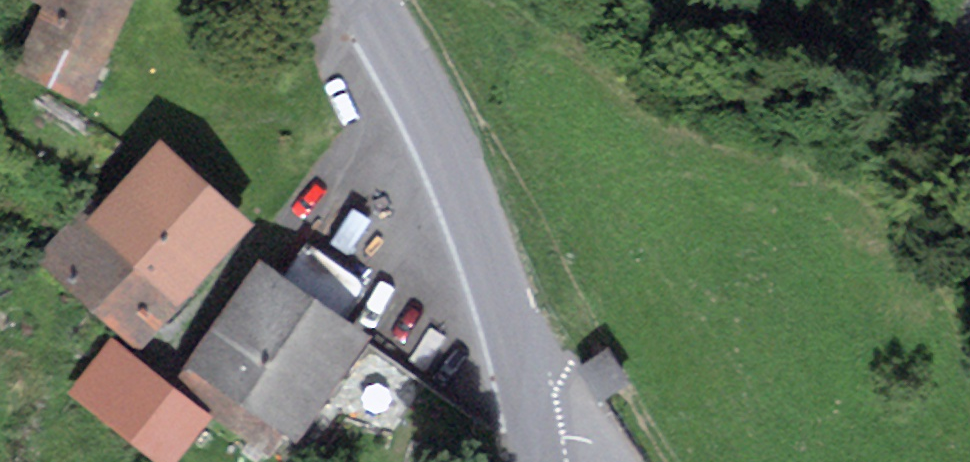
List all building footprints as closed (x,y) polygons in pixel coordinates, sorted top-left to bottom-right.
[(43,3),(11,68),(84,103),(134,0),(37,0),(43,3)] [(101,209),(88,223),(175,302),(248,221),(161,143),(101,209)] [(43,255),(139,342),(175,302),(88,223),(101,209),(92,201),(43,255)] [(283,275),(257,257),(172,382),(214,415),(213,417),(274,458),(289,436),(298,442),(372,333),(347,315),(369,282),(307,240),(283,275)] [(111,335),(67,392),(158,461),(178,461),(213,417),(214,415),(172,382),(111,335)] [(608,346),(576,367),(599,400),(630,380),(608,346)]
